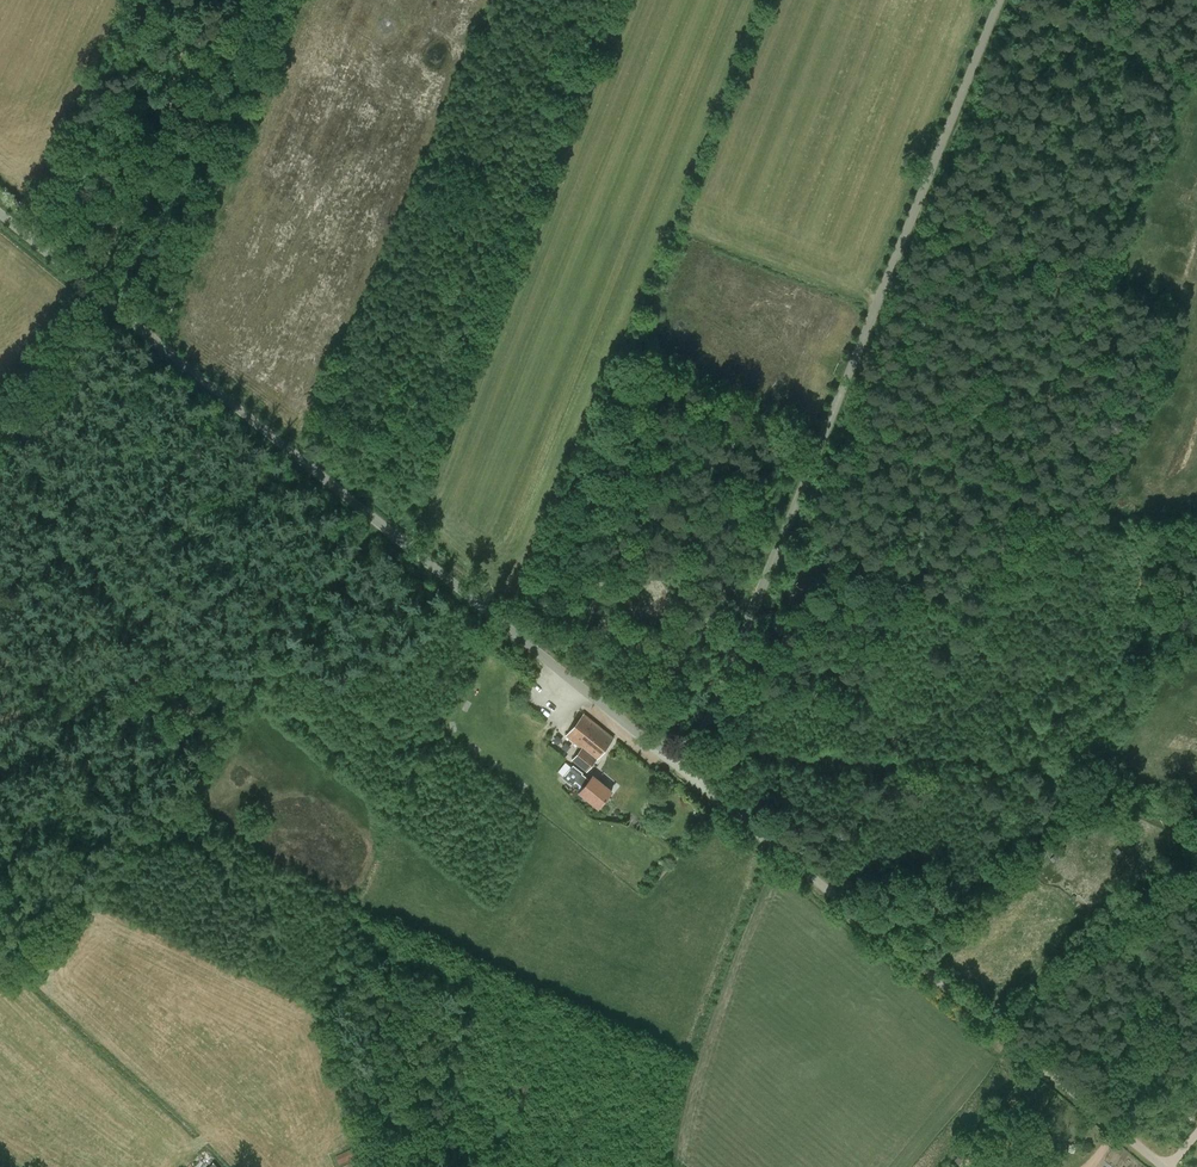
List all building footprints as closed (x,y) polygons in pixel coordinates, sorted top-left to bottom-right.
[(585,714),(568,734),(583,747),(598,759),(614,739),(585,714)] [(565,776),(564,777),(572,784),(576,780),(584,787),(580,791),(599,807),(612,792),(593,776),(589,780),(584,775),(585,774),(574,765),(573,766),(572,767),(565,776)] [(1032,1152),(1043,1160),(1054,1146),(1043,1137),(1032,1152)] [(956,1160),(963,1166),(974,1153),(966,1147),(956,1160)] [(345,1151),(336,1155),(341,1166),(356,1166),(359,1166),(351,1149),(351,1148),(345,1151)]
